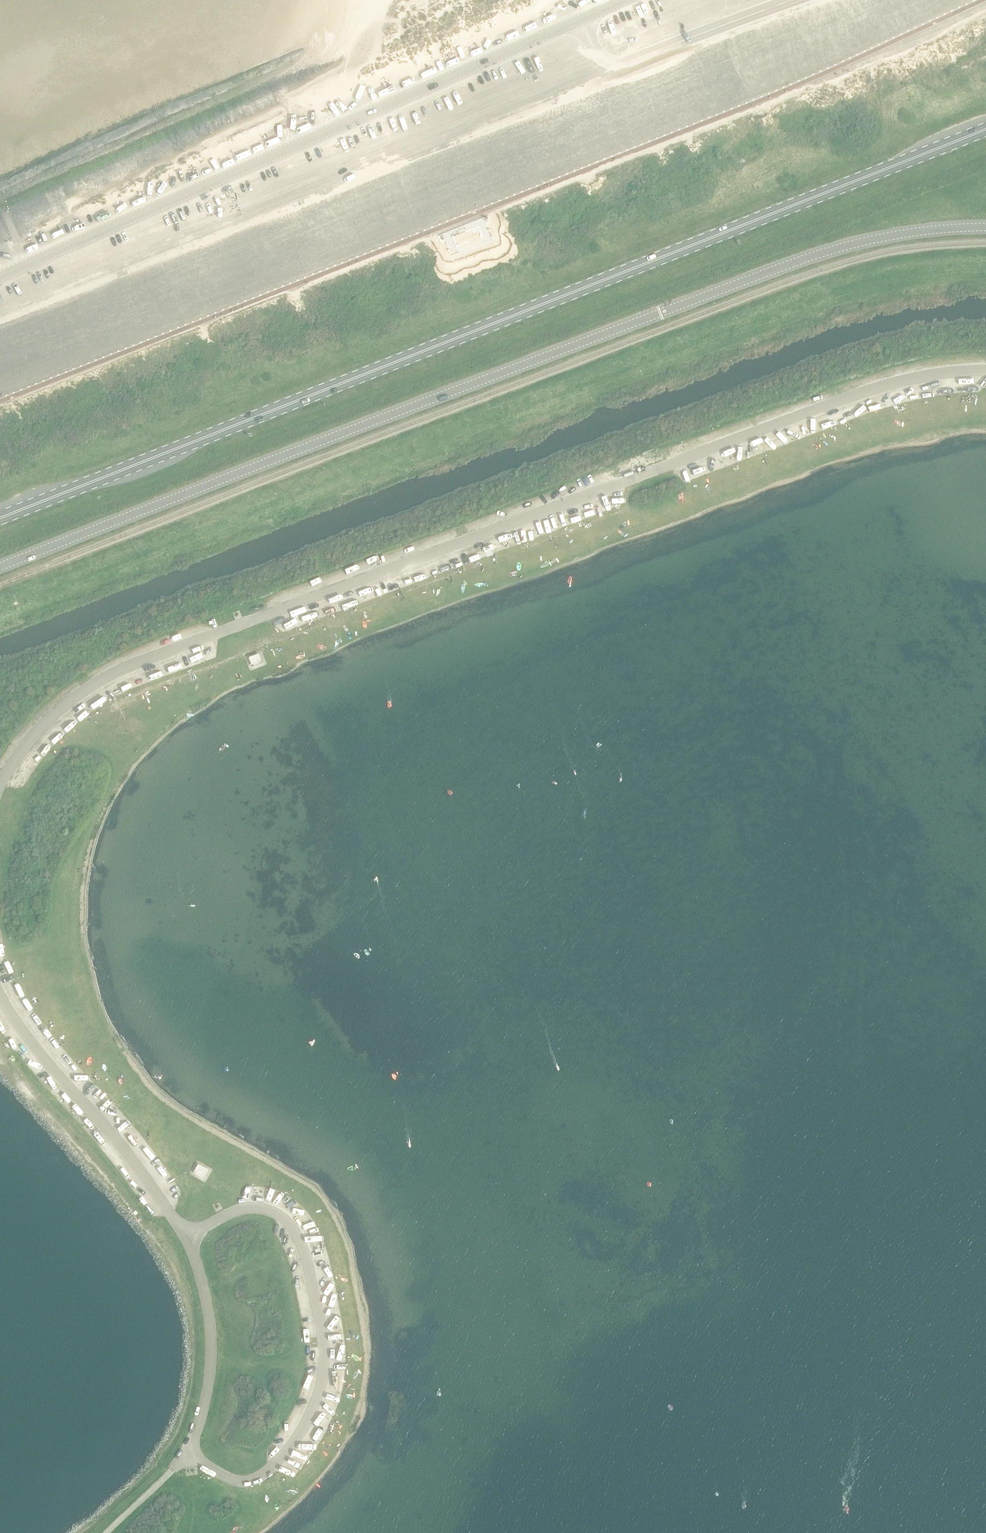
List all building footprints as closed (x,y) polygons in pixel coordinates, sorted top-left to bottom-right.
[(250,658),(253,665),(260,662),(258,656),(250,658)] [(199,1166),(195,1172),(202,1176),(206,1170),(199,1166)]
